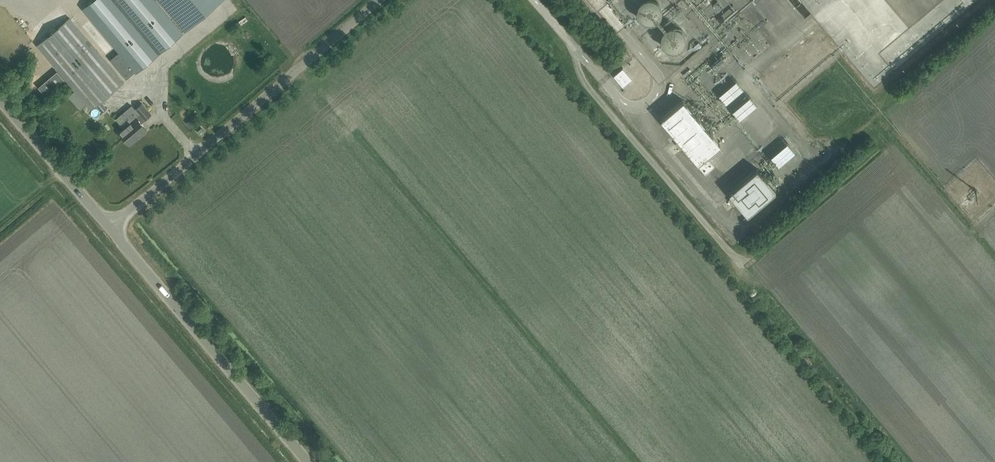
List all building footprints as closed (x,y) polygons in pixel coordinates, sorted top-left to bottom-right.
[(127,79),(136,71),(137,71),(183,33),(155,0),(93,0),(83,8),(120,51),(110,59),(127,79)] [(185,30),(222,0),(160,0),(185,30)] [(629,7),(624,0),(618,0),(616,1),(622,11),(629,7)] [(951,14),(966,5),(963,0),(948,0),(944,3),(951,14)] [(37,44),(92,109),(124,81),(70,16),(37,44)] [(623,67),(614,75),(623,86),(632,79),(623,67)] [(86,106),(74,92),(69,96),(81,109),(86,106)] [(722,144),(685,101),(663,119),(699,161),(697,162),(705,173),(715,165),(707,156),(722,144)] [(145,119),(151,114),(142,103),(136,108),(145,119)] [(137,117),(119,132),(130,144),(137,138),(136,138),(140,135),(141,135),(147,130),(137,117)] [(779,160),(793,146),(785,137),(770,151),(779,160)] [(748,215),(777,191),(758,170),(730,193),(748,215)] [(730,200),(725,205),(730,211),(735,206),(730,200)]
